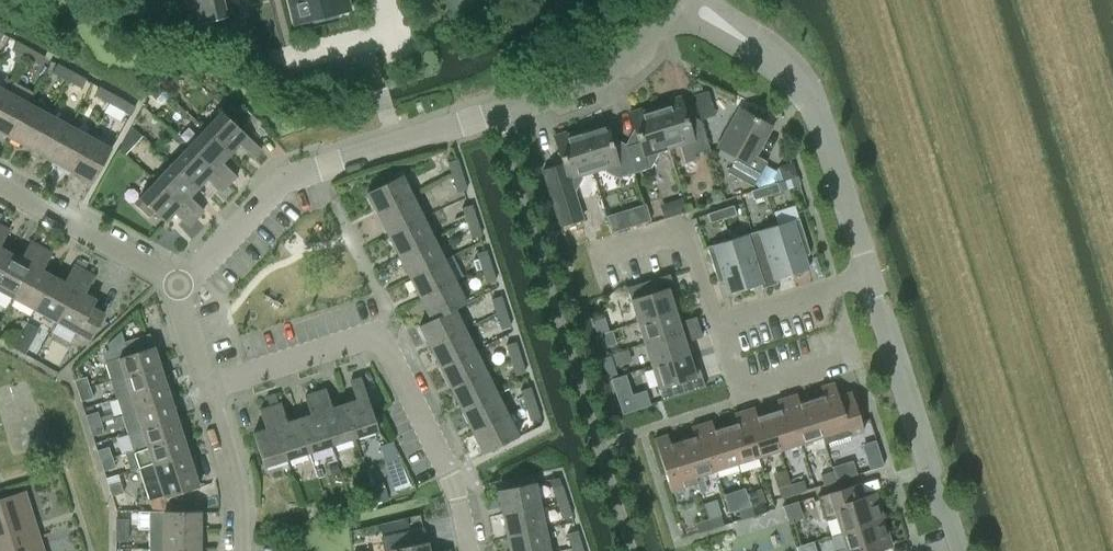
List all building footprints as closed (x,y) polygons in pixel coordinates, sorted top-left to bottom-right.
[(191,24),(227,16),(223,0),(185,0),(191,24)] [(293,26),(350,11),(347,0),(286,0),(293,26)] [(26,58),(31,50),(17,42),(12,51),(26,58)] [(44,57),(31,50),(26,58),(40,66),(44,57)] [(68,80),(72,72),(58,65),(54,73),(68,80)] [(72,72),(68,80),(82,88),(86,80),(72,72)] [(151,91),(149,93),(150,94),(155,98),(162,90),(157,85),(151,91)] [(113,105),(117,96),(100,86),(95,95),(113,105)] [(709,91),(694,96),(696,105),(712,100),(709,91)] [(28,104),(7,92),(0,106),(0,133),(9,138),(28,104)] [(135,106),(117,96),(113,105),(130,115),(135,106)] [(669,102),(656,106),(669,148),(679,144),(685,163),(696,159),(694,154),(710,149),(701,119),(699,120),(688,123),(685,112),(680,96),(668,99),(669,102)] [(30,149),(49,115),(28,104),(9,138),(30,149)] [(657,151),(669,148),(656,106),(642,110),(641,108),(630,111),(638,139),(626,143),(635,172),(651,167),(658,154),(657,151)] [(755,154),(771,126),(741,109),(719,147),(736,156),(728,172),(754,186),(767,161),(755,154)] [(221,112),(204,130),(230,155),(239,145),(253,159),(262,150),(221,112)] [(51,161),(70,127),(49,115),(30,149),(51,161)] [(618,177),(635,172),(626,143),(613,147),(605,119),(593,123),(594,125),(580,130),(593,171),(605,168),(618,177)] [(72,172),(91,138),(70,127),(51,161),(72,172)] [(132,127),(125,140),(134,145),(142,136),(132,127)] [(230,155),(204,130),(188,148),(228,185),(235,178),(221,165),(230,155)] [(550,167),(542,169),(561,226),(582,219),(573,191),(576,191),(583,177),(582,175),(593,171),(580,130),(567,134),(566,131),(554,135),(563,163),(550,167)] [(112,150),(91,138),(72,172),(93,184),(112,150)] [(188,148),(172,164),(197,189),(206,179),(221,193),(228,185),(188,148)] [(453,177),(461,174),(456,159),(448,162),(453,177)] [(197,189),(172,164),(156,182),(196,220),(204,212),(189,198),(197,189)] [(466,189),(461,174),(453,177),(458,192),(466,189)] [(367,193),(378,215),(413,197),(403,175),(367,193)] [(196,220),(156,182),(140,199),(151,210),(165,223),(174,214),(189,228),(196,220)] [(777,182),(764,186),(767,195),(780,191),(777,182)] [(767,195),(764,186),(751,190),(754,200),(767,195)] [(378,215),(388,236),(424,218),(413,197),(378,215)] [(682,198),(671,201),(675,215),(686,211),(682,198)] [(140,199),(135,204),(147,215),(151,210),(140,199)] [(467,223),(476,220),(471,205),(462,208),(467,223)] [(734,205),(721,209),(724,218),(737,214),(734,205)] [(647,208),(634,211),(638,224),(651,220),(647,208)] [(724,218),(721,209),(708,213),(710,222),(724,218)] [(799,217),(777,224),(793,274),(809,269),(805,255),(810,253),(799,217)] [(388,236),(399,257),(435,239),(424,218),(388,236)] [(481,235),(476,220),(467,223),(472,238),(481,235)] [(753,232),(745,234),(754,262),(769,257),(776,279),(793,274),(777,224),(761,229),(753,232)] [(11,254),(0,248),(9,231),(0,226),(0,274),(11,254)] [(745,234),(729,239),(744,289),(761,284),(762,288),(770,285),(778,283),(776,279),(769,257),(754,262),(745,234)] [(399,257),(410,278),(445,261),(435,239),(399,257)] [(729,239),(707,246),(718,282),(724,280),(728,294),(744,289),(729,239)] [(42,249),(31,243),(22,260),(11,254),(0,274),(0,291),(14,299),(42,249)] [(36,311),(55,277),(44,271),(53,255),(42,249),(14,299),(36,311)] [(481,268),(490,265),(485,250),(477,253),(481,268)] [(410,278),(420,300),(456,282),(445,261),(410,278)] [(494,280),(490,265),(481,268),(486,283),(494,280)] [(36,311),(57,322),(84,273),(75,267),(66,283),(55,277),(36,311)] [(84,273),(57,322),(76,333),(74,338),(88,346),(102,320),(89,313),(96,301),(85,295),(94,278),(84,273)] [(638,321),(675,310),(671,298),(677,296),(670,273),(627,287),(638,321)] [(456,282),(420,300),(430,320),(454,310),(467,304),(456,282)] [(496,314),(505,311),(500,296),(492,299),(496,314)] [(430,349),(465,331),(454,310),(430,320),(418,326),(430,349)] [(645,343),(699,326),(696,316),(679,322),(675,310),(638,321),(645,343)] [(510,327),(505,311),(496,314),(501,329),(510,327)] [(652,365),(689,354),(685,342),(702,336),(699,326),(645,343),(652,365)] [(475,352),(465,331),(430,349),(440,370),(475,352)] [(21,335),(14,347),(26,354),(32,341),(21,335)] [(109,378),(158,362),(152,344),(151,345),(148,335),(124,343),(127,352),(103,360),(109,378)] [(511,360),(520,358),(515,343),(506,346),(511,360)] [(485,373),(475,352),(440,370),(451,391),(485,373)] [(692,365),(689,354),(652,365),(663,400),(705,386),(698,364),(692,365)] [(611,355),(602,358),(609,379),(618,376),(611,355)] [(525,373),(520,358),(511,360),(516,375),(525,373)] [(109,378),(115,396),(164,380),(158,362),(109,378)] [(496,394),(485,373),(451,391),(461,412),(496,394)] [(76,389),(88,385),(85,376),(73,379),(76,389)] [(344,405),(355,437),(377,430),(360,379),(350,382),(356,400),(344,405)] [(120,413),(169,397),(164,380),(115,396),(120,413)] [(823,436),(822,436),(824,443),(864,430),(852,392),(838,396),(834,382),(821,386),(824,395),(811,399),(823,436)] [(92,396),(88,385),(76,389),(80,400),(92,396)] [(525,405),(534,402),(529,387),(520,390),(525,405)] [(332,445),(355,437),(344,405),(331,409),(325,389),(314,393),(332,445)] [(631,396),(618,400),(622,413),(636,409),(648,405),(643,392),(631,396)] [(298,420),(309,452),(332,445),(314,393),(304,396),(311,416),(298,420)] [(506,415),(496,394),(461,412),(472,432),(506,415)] [(823,436),(811,399),(800,403),(797,394),(787,397),(801,443),(822,436),(823,436)] [(120,413),(126,431),(175,415),(169,397),(120,413)] [(780,409),(769,412),(780,449),(801,443),(787,397),(777,400),(780,409)] [(539,418),(534,402),(525,405),(530,421),(539,418)] [(269,407),(286,460),(309,452),(298,420),(285,424),(279,404),(269,407)] [(264,467),(286,460),(269,407),(259,411),(265,430),(252,434),(264,467)] [(744,410),(759,456),(780,449),(769,412),(757,416),(754,407),(744,410)] [(737,422),(726,426),(737,463),(759,456),(744,410),(734,413),(737,422)] [(87,424),(99,420),(96,411),(84,415),(87,424)] [(132,448),(180,432),(175,415),(126,431),(132,448)] [(517,437),(506,415),(472,432),(482,454),(517,437)] [(103,431),(99,420),(87,424),(91,435),(103,431)] [(701,424),(702,424),(716,469),(737,463),(726,426),(714,429),(712,420),(701,424)] [(683,439),(695,476),(697,482),(699,489),(706,487),(702,473),(716,469),(702,424),(692,427),(694,435),(683,439)] [(137,466),(186,450),(180,432),(132,448),(137,466)] [(695,476),(683,439),(670,443),(668,434),(654,438),(671,491),(697,482),(695,476)] [(885,465),(877,440),(863,445),(871,469),(885,465)] [(99,459),(110,455),(108,446),(96,450),(99,459)] [(186,450),(137,466),(138,468),(143,484),(148,500),(162,495),(163,498),(197,487),(195,480),(191,470),(192,469),(186,450)] [(114,465),(110,455),(99,459),(102,469),(114,465)] [(824,484),(837,480),(834,471),(821,475),(824,484)] [(111,496),(122,492),(118,480),(107,484),(111,496)] [(791,484),(794,493),(806,489),(803,480),(791,484)] [(497,490),(502,514),(539,506),(534,483),(497,490)] [(781,497),(794,493),(791,484),(778,488),(781,497)] [(557,504),(566,500),(561,485),(552,488),(557,504)] [(24,493),(40,488),(40,487),(0,500),(0,550),(42,550),(24,493)] [(849,487),(818,496),(825,520),(836,516),(841,532),(884,519),(875,493),(853,500),(849,487)] [(162,495),(148,500),(152,510),(167,510),(163,498),(162,495)] [(571,516),(566,500),(557,504),(561,519),(571,516)] [(751,506),(754,515),(766,511),(763,502),(751,506)] [(539,506),(502,514),(506,538),(544,530),(539,506)] [(741,519),(754,515),(751,506),(738,510),(741,519)] [(149,529),(199,530),(199,510),(167,510),(152,510),(149,510),(149,529)] [(708,519),(711,528),(724,524),(721,515),(708,519)] [(115,529),(127,529),(127,518),(115,518),(115,529)] [(698,532),(711,528),(708,519),(696,523),(698,532)] [(836,550),(875,550),(892,545),(884,519),(841,532),(846,548),(836,550)] [(127,539),(127,529),(115,529),(115,539),(127,539)] [(149,548),(199,548),(199,530),(149,529),(149,548)] [(427,543),(426,543),(423,530),(380,539),(383,550),(429,550),(427,543)] [(506,538),(509,550),(549,550),(544,530),(506,538)] [(571,549),(581,546),(576,531),(567,533),(571,549)]
